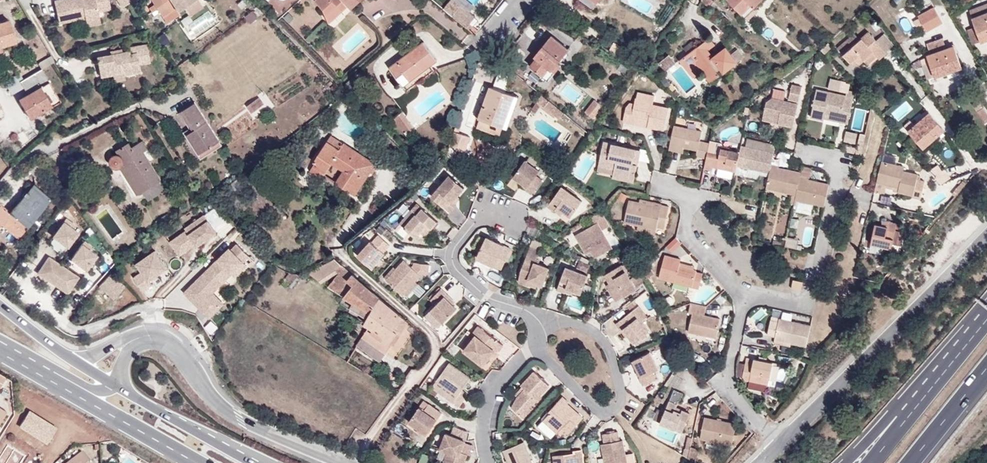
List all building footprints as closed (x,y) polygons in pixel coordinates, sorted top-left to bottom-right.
[(54,0),(59,24),(86,19),(99,16),(98,12),(111,9),(108,0),(56,0),(54,0)] [(159,14),(166,24),(179,15),(178,13),(197,0),(149,0),(153,6),(159,14)] [(315,1),(323,9),(326,17),(326,18),(337,7),(341,12),(348,5),(354,0),(316,0),(315,1)] [(359,1),(358,0),(354,0),(348,5),(351,8),(359,1)] [(743,14),(752,5),(754,8),(762,0),(729,0),(743,14)] [(237,6),(241,10),(247,5),(244,1),(237,6)] [(970,10),(976,26),(981,42),(986,40),(986,3),(970,10)] [(153,17),(159,14),(153,6),(148,9),(153,17)] [(337,7),(326,18),(329,24),(341,12),(337,7)] [(934,7),(918,16),(926,31),(942,22),(934,7)] [(99,16),(86,19),(87,26),(101,24),(99,16)] [(464,23),(468,27),(472,22),(467,18),(464,23)] [(1,46),(16,41),(9,21),(0,24),(0,46),(1,46)] [(981,42),(976,26),(967,30),(972,45),(981,42)] [(873,52),(876,57),(879,59),(887,52),(886,52),(877,42),(869,32),(857,43),(851,36),(838,48),(850,62),(854,59),(857,62),(859,64),(863,60),(873,52)] [(885,35),(877,42),(886,52),(894,45),(885,35)] [(549,68),(552,70),(569,49),(552,36),(535,56),(537,58),(531,65),(543,76),(549,68)] [(703,54),(708,51),(716,45),(710,38),(698,47),(698,46),(679,60),(691,75),(699,69),(701,71),(710,84),(720,76),(718,73),(722,71),(724,73),(738,62),(732,54),(727,47),(714,57),(709,61),(703,54)] [(404,85),(405,84),(431,65),(436,60),(423,42),(391,67),(404,85)] [(821,50),(824,54),(831,47),(828,43),(821,50)] [(146,44),(136,46),(137,52),(129,54),(129,51),(98,57),(101,77),(113,75),(124,73),(124,75),(140,72),(139,65),(150,63),(146,44)] [(953,52),(951,46),(927,55),(930,62),(935,77),(944,74),(944,72),(961,66),(956,51),(953,52)] [(738,49),(732,54),(738,62),(744,57),(738,49)] [(714,57),(708,51),(703,54),(709,61),(714,57)] [(868,65),(876,57),(873,52),(863,60),(868,65)] [(668,55),(658,63),(665,72),(675,64),(668,55)] [(935,77),(930,62),(922,65),(927,79),(935,77)] [(431,65),(405,84),(409,90),(435,70),(431,65)] [(545,77),(552,70),(549,68),(543,76),(545,77)] [(42,69),(21,82),(28,93),(20,98),(31,118),(60,100),(42,69)] [(699,69),(691,75),(692,78),(701,71),(699,69)] [(125,80),(124,75),(124,73),(113,75),(114,82),(125,80)] [(351,78),(342,87),(347,93),(357,84),(351,78)] [(802,87),(792,84),(788,100),(798,102),(802,87)] [(503,127),(515,95),(490,86),(479,119),(503,127)] [(842,118),(841,122),(848,124),(853,100),(846,98),(846,96),(816,89),(810,117),(824,120),(824,118),(825,114),(842,118)] [(345,94),(340,99),(350,108),(355,104),(345,94)] [(519,97),(515,95),(503,127),(507,129),(519,97)] [(623,121),(631,123),(633,117),(649,121),(648,127),(664,130),(669,108),(653,104),(653,102),(636,98),(634,104),(630,103),(627,107),(623,121)] [(779,119),(778,123),(781,124),(793,127),(798,103),(772,98),(767,101),(763,115),(779,119)] [(250,107),(254,112),(264,105),(260,100),(250,107)] [(594,100),(586,111),(593,118),(602,106),(594,100)] [(979,100),(972,104),(977,111),(983,108),(979,100)] [(189,134),(201,153),(220,141),(196,103),(185,110),(197,129),(189,134)] [(403,112),(394,118),(406,136),(415,129),(403,112)] [(945,130),(929,112),(914,125),(910,120),(904,126),(922,147),(936,135),(937,136),(945,130)] [(824,118),(841,122),(842,118),(825,114),(824,118)] [(633,117),(631,123),(648,127),(649,121),(633,117)] [(500,136),(503,127),(479,119),(476,128),(500,136)] [(708,152),(710,143),(700,141),(702,131),(675,125),(671,144),(670,144),(684,147),(697,150),(696,156),(707,158),(708,152)] [(339,149),(343,143),(331,135),(327,141),(339,149)] [(936,135),(922,147),(923,148),(937,136),(936,135)] [(126,164),(143,191),(149,201),(166,191),(161,181),(162,180),(144,152),(149,149),(143,141),(133,147),(130,143),(116,151),(117,153),(114,156),(111,159),(111,162),(112,165),(114,167),(117,168),(120,168),(121,167),(126,164)] [(376,164),(343,143),(339,149),(327,141),(314,162),(315,163),(311,168),(323,175),(331,163),(344,170),(336,183),(355,195),(376,164)] [(614,173),(635,179),(638,165),(633,164),(634,160),(639,161),(641,150),(604,142),(599,166),(614,169),(614,173)] [(670,144),(669,150),(683,153),(684,147),(670,144)] [(774,153),(742,145),(740,152),(738,165),(770,172),(772,164),(774,153)] [(738,165),(740,152),(721,148),(720,155),(717,167),(736,172),(738,165)] [(717,154),(708,152),(707,158),(705,168),(713,170),(714,167),(717,154)] [(528,187),(526,189),(533,194),(542,180),(537,176),(540,171),(525,160),(514,176),(522,183),(528,187)] [(904,167),(881,161),(876,182),(887,184),(899,187),(898,191),(912,195),(912,197),(920,199),(925,181),(917,179),(918,174),(903,171),(904,167)] [(138,195),(143,191),(126,164),(121,167),(138,195)] [(772,164),(770,172),(766,188),(797,194),(800,176),(801,172),(779,167),(779,166),(772,164)] [(634,183),(635,179),(614,173),(613,179),(634,183)] [(449,176),(430,197),(449,213),(455,207),(454,206),(451,204),(457,197),(464,189),(449,176)] [(795,200),(824,206),(829,184),(808,180),(809,178),(800,176),(797,194),(795,200)] [(232,182),(226,187),(231,193),(237,189),(232,182)] [(561,187),(548,207),(554,211),(556,208),(570,217),(582,201),(561,187)] [(19,237),(28,226),(22,221),(38,201),(30,194),(27,198),(26,197),(11,213),(2,206),(0,209),(0,227),(2,224),(19,237)] [(457,197),(451,204),(454,206),(460,199),(457,197)] [(664,229),(669,209),(639,203),(629,200),(624,222),(638,225),(656,229),(657,227),(664,229)] [(639,203),(669,209),(669,207),(639,200),(639,203)] [(418,203),(400,223),(416,237),(422,230),(427,223),(430,226),(432,228),(438,221),(418,203)] [(757,206),(747,204),(744,218),(754,220),(757,206)] [(556,208),(554,211),(561,216),(560,217),(567,222),(570,217),(556,208)] [(204,215),(184,228),(186,230),(188,234),(208,220),(204,215)] [(76,224),(66,217),(63,220),(74,228),(76,224)] [(74,228),(63,220),(53,235),(67,246),(78,231),(74,228)] [(186,230),(170,241),(180,255),(196,244),(197,246),(216,232),(208,220),(188,234),(186,230)] [(598,222),(576,235),(587,254),(592,251),(595,258),(613,249),(598,222)] [(897,223),(889,222),(888,227),(881,225),(875,224),(871,243),(891,248),(897,223)] [(424,232),(430,226),(427,223),(422,230),(424,232)] [(655,234),(656,229),(638,225),(637,230),(655,234)] [(240,233),(235,228),(226,236),(231,241),(240,233)] [(371,240),(358,255),(372,267),(385,253),(384,251),(390,244),(379,235),(373,241),(371,240)] [(787,239),(785,248),(796,250),(798,241),(787,239)] [(94,247),(85,240),(82,243),(92,250),(94,247)] [(500,259),(507,262),(511,249),(484,242),(478,265),(497,270),(500,259)] [(92,250),(82,243),(72,257),(87,268),(97,254),(92,250)] [(212,292),(232,273),(232,272),(244,261),(250,256),(238,243),(232,249),(230,248),(218,259),(220,261),(216,265),(214,263),(184,292),(190,298),(194,294),(198,298),(194,302),(209,317),(221,305),(210,294),(212,292)] [(528,281),(542,286),(549,267),(538,263),(539,259),(536,258),(539,250),(530,247),(520,270),(518,282),(526,286),(527,284),(528,281)] [(142,271),(134,277),(144,291),(153,285),(150,280),(168,268),(155,250),(137,263),(142,271)] [(681,259),(665,255),(659,278),(699,288),(703,274),(696,272),(696,270),(679,266),(681,259)] [(49,256),(38,272),(68,293),(79,276),(49,256)] [(334,271),(342,266),(334,259),(308,273),(317,280),(334,271)] [(504,272),(507,262),(500,259),(497,270),(504,272)] [(429,265),(414,262),(414,265),(412,267),(404,260),(386,280),(402,295),(422,273),(425,275),(428,272),(429,265)] [(232,273),(235,276),(247,265),(244,261),(232,272),(232,273)] [(614,286),(621,299),(639,288),(624,264),(606,274),(614,286)] [(347,279),(352,274),(342,266),(334,271),(340,275),(329,287),(344,297),(353,285),(347,279)] [(567,287),(575,290),(583,293),(589,275),(566,267),(558,289),(565,292),(566,291),(567,287)] [(125,286),(110,273),(99,286),(113,299),(125,286)] [(299,274),(289,273),(285,278),(286,278),(292,283),(299,274)] [(406,321),(352,274),(347,279),(353,285),(344,297),(353,301),(350,308),(368,318),(365,323),(369,327),(356,345),(379,361),(398,334),(406,321)] [(803,282),(793,279),(791,290),(801,292),(803,282)] [(619,300),(621,299),(614,286),(612,288),(619,300)] [(442,288),(431,299),(436,305),(431,310),(444,322),(458,309),(453,304),(445,296),(447,294),(442,288)] [(210,294),(221,305),(223,303),(212,292),(210,294)] [(455,302),(447,294),(445,296),(453,304),(455,302)] [(705,315),(706,308),(690,305),(688,312),(693,313),(688,332),(716,338),(720,318),(705,315)] [(638,306),(633,311),(641,322),(647,317),(638,306)] [(444,322),(431,310),(426,314),(439,327),(444,322)] [(633,311),(620,320),(625,327),(623,328),(632,339),(635,343),(649,332),(641,322),(633,311)] [(791,343),(806,347),(811,325),(779,318),(778,321),(770,320),(767,335),(775,337),(774,339),(791,343)] [(625,327),(620,320),(617,323),(629,341),(632,339),(623,328),(625,327)] [(494,350),(497,352),(503,344),(479,325),(473,334),(475,336),(464,350),(483,365),(492,353),(494,350)] [(651,351),(634,360),(642,377),(641,377),(644,385),(657,379),(654,371),(659,369),(651,351)] [(773,362),(754,358),(753,362),(746,361),(742,379),(750,380),(768,384),(773,362)] [(775,361),(770,385),(778,386),(783,363),(775,361)] [(471,379),(450,363),(437,381),(458,396),(454,402),(460,407),(467,397),(468,394),(462,390),(471,379)] [(550,385),(535,371),(522,386),(526,389),(518,398),(512,408),(523,418),(532,409),(529,407),(550,385)] [(768,384),(750,380),(748,387),(767,391),(768,384)] [(675,409),(676,407),(678,402),(680,402),(683,393),(674,389),(660,423),(682,432),(690,413),(682,409),(681,412),(675,409)] [(563,397),(549,411),(551,413),(543,421),(558,433),(564,426),(571,432),(584,418),(568,403),(569,402),(563,397)] [(423,428),(430,434),(445,414),(438,409),(433,415),(422,406),(411,419),(423,428)] [(665,412),(658,410),(654,420),(660,423),(665,412)] [(700,438),(706,439),(723,443),(730,445),(733,442),(736,423),(704,416),(700,438)] [(464,440),(467,432),(465,430),(456,426),(454,426),(451,436),(464,440)] [(427,437),(430,434),(423,428),(420,431),(427,437)] [(602,442),(605,462),(627,462),(623,439),(620,439),(618,430),(615,431),(615,428),(605,431),(605,432),(602,433),(604,442),(602,442)] [(464,462),(462,461),(463,457),(465,458),(467,454),(460,451),(464,440),(451,436),(445,434),(439,449),(447,452),(443,462),(464,462)] [(693,438),(688,437),(685,449),(684,449),(683,455),(688,459),(690,450),(693,438)] [(503,451),(509,462),(533,462),(524,442),(503,451)] [(574,450),(574,453),(554,455),(555,462),(583,462),(582,450),(574,450)] [(82,451),(68,462),(91,462),(82,451)]
